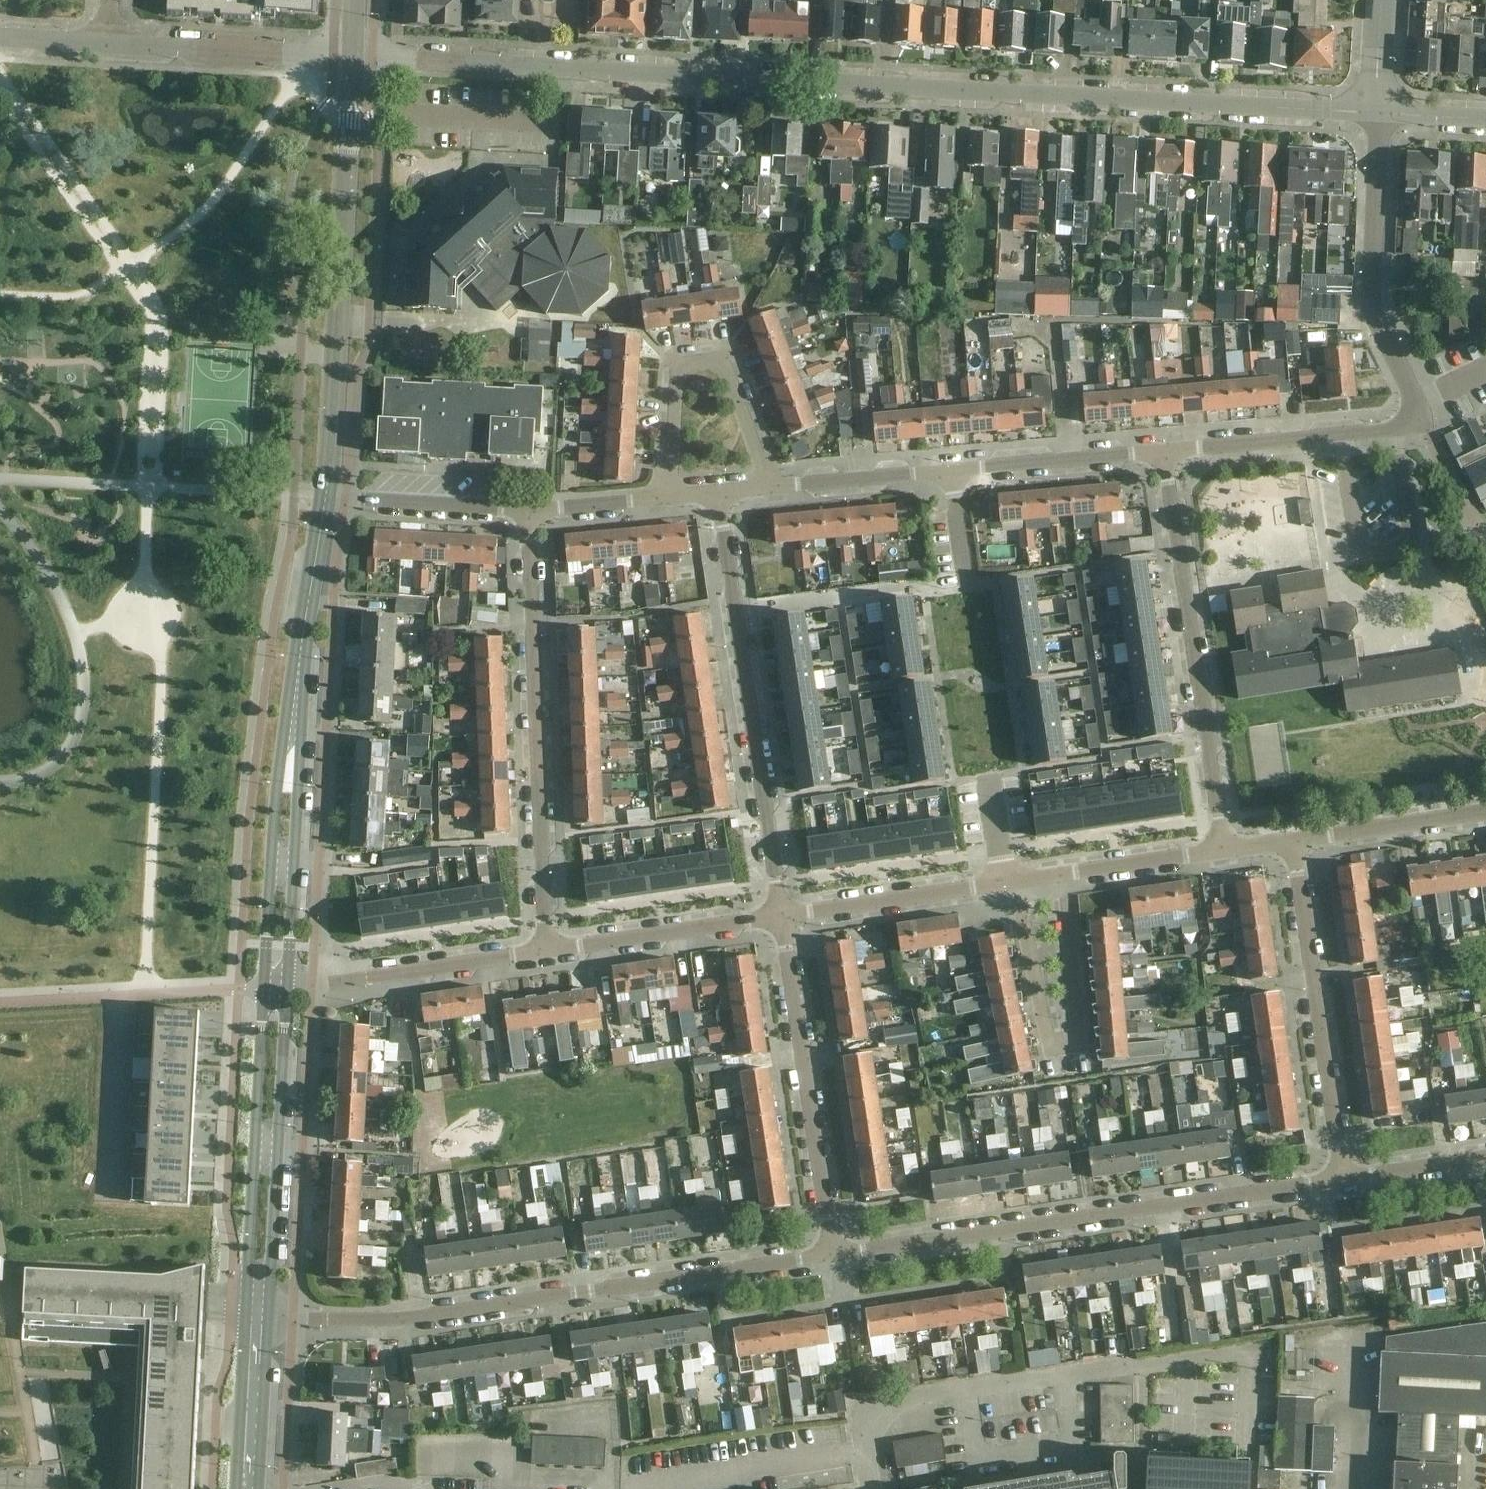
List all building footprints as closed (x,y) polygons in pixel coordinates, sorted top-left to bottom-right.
[(262,0),(169,0),(168,15),(261,21),(262,0)] [(266,11),(317,15),(318,0),(267,0),(266,11)] [(434,0),(407,0),(405,25),(433,27),(434,0)] [(433,27),(461,28),(462,0),(434,0),(433,27)] [(520,0),(478,0),(477,22),(519,24),(520,0)] [(588,35),(609,36),(611,0),(590,0),(588,35)] [(609,36),(626,37),(628,0),(611,0),(609,36)] [(626,37),(645,38),(647,0),(628,0),(626,37)] [(673,40),(675,0),(656,0),(654,39),(673,40)] [(673,40),(692,41),(694,0),(675,0),(673,40)] [(721,40),(724,3),(718,3),(718,0),(706,0),(704,39),(721,40)] [(741,4),(742,0),(724,0),(724,3),(721,40),(739,41),(741,4)] [(770,39),(772,3),(771,3),(771,0),(752,0),(750,38),(770,39)] [(788,40),(790,0),(779,0),(779,4),(772,3),(770,39),(788,40)] [(788,40),(809,41),(811,5),(797,5),(798,0),(790,0),(788,40)] [(828,5),(823,4),(821,39),(824,39),(826,43),(833,43),(836,41),(848,42),(850,8),(850,0),(839,0),(842,3),(842,5),(828,5)] [(850,8),(854,8),(852,42),(864,42),(871,45),(877,43),(880,43),(882,8),(881,8),(881,0),(850,0),(850,8)] [(926,10),(907,9),(907,0),(896,0),(894,44),(924,46),(926,10)] [(965,1),(965,8),(969,9),(967,49),(996,50),(999,0),(965,0),(965,1)] [(1008,15),(1002,15),(1000,49),(1002,49),(1005,52),(1012,53),(1015,50),(1024,51),(1024,54),(1026,54),(1028,17),(1033,18),(1034,11),(1036,11),(1036,0),(1018,0),(1018,1),(1015,1),(1014,16),(1008,15)] [(1069,18),(1070,11),(1075,11),(1075,7),(1075,0),(1064,0),(1064,1),(1053,1),(1053,17),(1038,16),(1036,51),(1038,51),(1041,54),(1048,55),(1052,52),(1062,53),(1064,18),(1069,18)] [(1081,57),(1097,57),(1100,1),(1087,0),(1087,11),(1081,11),(1080,21),(1075,20),(1073,47),(1081,48),(1081,57)] [(1210,34),(1212,0),(1199,0),(1198,22),(1182,21),(1180,62),(1206,63),(1208,34),(1210,34)] [(1314,8),(1315,0),(1294,0),(1294,6),(1299,7),(1299,22),(1305,22),(1304,32),(1297,31),(1295,66),(1317,67),(1319,70),(1325,70),(1328,68),(1330,68),(1330,65),(1333,63),(1334,56),(1332,54),(1333,33),(1313,32),(1314,8)] [(960,12),(954,12),(945,11),(945,2),(931,1),(931,11),(934,11),(932,46),(958,48),(960,12)] [(1125,1),(1100,1),(1097,57),(1114,58),(1114,49),(1123,50),(1125,1)] [(1180,26),(1181,11),(1181,2),(1172,1),(1170,25),(1154,24),(1153,60),(1166,61),(1166,59),(1177,59),(1176,58),(1177,43),(1178,26),(1180,26)] [(1233,62),(1244,63),(1246,40),(1249,40),(1251,5),(1219,3),(1218,27),(1222,27),(1220,61),(1221,62),(1225,64),(1230,65),(1233,62)] [(1445,5),(1424,4),(1423,28),(1428,28),(1427,43),(1418,42),(1416,72),(1418,72),(1423,75),(1430,73),(1439,74),(1442,29),(1443,29),(1445,5)] [(1154,24),(1155,8),(1127,7),(1126,23),(1130,23),(1129,41),(1129,56),(1128,56),(1128,57),(1140,57),(1140,60),(1153,60),(1154,24)] [(1471,75),(1472,62),(1473,38),(1484,38),(1485,20),(1445,17),(1444,40),(1446,40),(1445,73),(1456,74),(1460,77),(1465,77),(1469,75),(1471,75)] [(1258,30),(1257,50),(1257,66),(1284,68),(1286,32),(1289,33),(1290,24),(1290,19),(1274,18),(1274,29),(1271,29),(1271,30),(1258,30)] [(591,144),(607,144),(608,111),(596,110),(594,112),(584,112),(582,155),(570,154),(568,181),(589,182),(591,144)] [(640,149),(631,149),(632,115),(621,114),(620,112),(608,111),(607,144),(620,145),(619,184),(638,185),(640,149)] [(652,132),(651,142),(651,146),(641,146),(640,169),(650,169),(650,164),(670,165),(669,179),(685,180),(687,155),(684,155),(685,152),(685,145),(681,145),(683,117),(670,117),(669,114),(661,114),(659,116),(656,116),(655,133),(652,132)] [(741,142),(735,135),(736,121),(733,121),(730,118),(722,117),(719,120),(701,119),(699,170),(707,170),(713,171),(714,156),(735,158),(740,153),(741,142)] [(809,156),(802,156),(803,126),(789,125),(790,121),(778,120),(777,124),(775,124),(773,161),(782,161),(787,162),(788,173),(800,173),(799,187),(808,187),(809,156)] [(841,185),(844,127),(836,127),(834,124),(826,123),(823,126),(821,126),(819,160),(838,162),(838,168),(831,168),(830,185),(841,185)] [(846,162),(860,162),(866,163),(868,128),(866,128),(864,125),(857,125),(854,128),(844,127),(841,185),(841,202),(850,202),(851,185),(852,169),(846,168),(846,162)] [(914,170),(911,170),(904,170),(906,131),(892,130),(889,126),(881,126),(877,129),(874,129),(872,169),(888,170),(887,185),(892,186),(891,193),(898,194),(897,212),(910,212),(911,195),(912,195),(914,170)] [(953,151),(954,130),(928,129),(924,188),(955,190),(958,152),(953,151)] [(1002,169),(1001,168),(997,168),(999,136),(988,135),(988,132),(971,131),(969,168),(991,169),(991,184),(1002,184),(1002,169)] [(1035,181),(1036,177),(1037,177),(1039,134),(1037,134),(1037,137),(1029,136),(1027,134),(1018,133),(1014,135),(1012,135),(1010,180),(1023,180),(1021,216),(1040,217),(1041,182),(1035,181)] [(1057,222),(1071,222),(1075,141),(1076,141),(1076,139),(1065,139),(1061,136),(1056,135),(1052,138),(1049,138),(1048,172),(1060,173),(1057,222)] [(1103,214),(1107,140),(1108,140),(1108,138),(1087,137),(1087,140),(1088,140),(1086,175),(1087,176),(1087,185),(1085,185),(1085,192),(1086,192),(1085,207),(1087,207),(1095,207),(1095,214),(1103,214)] [(1113,139),(1111,176),(1124,176),(1124,182),(1122,182),(1121,196),(1117,196),(1115,232),(1135,233),(1135,218),(1136,204),(1137,180),(1138,162),(1139,140),(1128,139),(1128,140),(1113,139)] [(1169,195),(1171,144),(1161,143),(1158,141),(1153,141),(1151,142),(1148,142),(1146,175),(1158,175),(1156,208),(1168,209),(1168,200),(1167,200),(1168,194),(1169,195)] [(1182,144),(1171,144),(1169,195),(1179,195),(1180,176),(1183,177),(1193,177),(1195,145),(1192,145),(1189,143),(1184,143),(1182,144)] [(1205,144),(1204,157),(1202,183),(1213,183),(1213,188),(1209,188),(1208,207),(1207,215),(1218,216),(1222,145),(1205,144)] [(1239,145),(1222,145),(1218,216),(1217,226),(1228,227),(1230,189),(1226,189),(1226,184),(1237,184),(1239,145)] [(1246,146),(1246,159),(1244,188),(1253,188),(1253,195),(1250,195),(1249,212),(1259,212),(1263,147),(1246,146)] [(1274,236),(1280,148),(1263,147),(1259,212),(1258,235),(1274,236)] [(1294,195),(1305,195),(1308,152),(1305,152),(1303,149),(1295,149),(1293,151),(1289,151),(1288,193),(1282,193),(1279,244),(1292,244),(1294,195)] [(1315,225),(1327,225),(1328,196),(1324,195),(1326,153),(1327,153),(1325,150),(1317,150),(1315,152),(1308,152),(1305,195),(1316,195),(1315,225)] [(1330,153),(1327,153),(1326,153),(1324,195),(1328,196),(1327,225),(1342,226),(1343,198),(1344,198),(1345,154),(1341,154),(1339,151),(1332,151),(1330,153)] [(1424,155),(1423,155),(1408,154),(1406,193),(1411,193),(1409,221),(1412,221),(1411,230),(1405,229),(1403,254),(1417,255),(1418,222),(1419,222),(1420,193),(1422,193),(1424,155)] [(1438,194),(1440,155),(1423,154),(1423,155),(1424,155),(1422,193),(1420,193),(1419,222),(1428,222),(1430,194),(1438,194)] [(1454,156),(1440,155),(1438,194),(1445,194),(1444,222),(1455,223),(1457,195),(1454,195),(1454,180),(1453,180),(1454,168),(1454,156)] [(1475,262),(1479,191),(1485,192),(1485,158),(1459,156),(1457,190),(1458,190),(1454,261),(1475,262)] [(469,196),(441,222),(443,224),(421,244),(422,245),(411,254),(408,308),(455,311),(456,282),(453,278),(461,271),(497,311),(522,289),(528,289),(548,315),(552,312),(584,317),(584,312),(610,293),(607,289),(612,257),(607,256),(587,230),(583,233),(556,229),(556,219),(557,220),(559,172),(505,170),(494,179),(494,178),(471,198),(469,196)] [(969,198),(971,174),(959,173),(958,198),(969,198)] [(773,177),(760,176),(758,206),(771,207),(773,177)] [(691,178),(688,228),(700,229),(703,179),(691,178)] [(1137,180),(1136,204),(1135,218),(1145,219),(1147,181),(1137,180)] [(927,222),(929,189),(914,189),(912,221),(927,222)] [(1177,200),(1168,200),(1168,209),(1168,212),(1176,212),(1177,200)] [(1085,207),(1074,206),(1072,247),(1085,247),(1087,207),(1085,207)] [(1150,245),(1164,244),(1162,221),(1148,222),(1150,245)] [(706,285),(713,284),(710,265),(713,264),(709,238),(700,240),(704,265),(703,266),(706,285)] [(1053,257),(1055,258),(1056,244),(1038,242),(1036,274),(1052,275),(1053,257)] [(1411,257),(1410,271),(1453,274),(1454,260),(1411,257)] [(718,264),(713,264),(710,265),(713,284),(721,282),(718,264)] [(663,272),(671,327),(695,323),(692,298),(679,300),(678,288),(673,289),(670,271),(663,272)] [(656,294),(641,296),(647,331),(671,327),(663,272),(656,273),(659,291),(656,292),(656,294)] [(868,308),(866,276),(846,277),(848,309),(868,308)] [(1352,278),(1340,277),(1339,290),(1352,291),(1352,278)] [(813,285),(810,302),(824,305),(821,320),(831,322),(837,289),(813,285)] [(1035,315),(1036,286),(998,285),(997,314),(1035,315)] [(1130,318),(1161,319),(1162,289),(1131,288),(1130,318)] [(716,294),(720,320),(744,316),(740,290),(716,294)] [(1237,290),(1236,320),(1252,320),(1253,290),(1237,290)] [(1278,290),(1277,320),(1297,321),(1299,292),(1278,290)] [(1072,316),(1072,292),(1036,293),(1037,317),(1072,316)] [(692,298),(695,323),(720,320),(716,294),(692,298)] [(1313,295),(1312,325),(1340,326),(1341,295),(1313,295)] [(1164,296),(1163,312),(1189,313),(1189,297),(1164,296)] [(1217,299),(1216,319),(1232,319),(1233,299),(1217,299)] [(1075,316),(1104,317),(1104,302),(1076,300),(1075,316)] [(273,301),(272,310),(286,311),(287,302),(273,301)] [(1194,302),(1193,319),(1213,320),(1214,303),(1194,302)] [(1254,304),(1253,321),(1274,322),(1275,305),(1254,304)] [(793,331),(809,325),(803,308),(787,313),(789,318),(779,322),(775,312),(750,321),(759,344),(783,335),(783,334),(793,331)] [(585,358),(603,359),(604,351),(586,350),(587,341),(572,340),(573,323),(562,322),(562,343),(559,343),(558,357),(585,358)] [(858,324),(858,337),(896,335),(895,323),(858,324)] [(795,338),(812,332),(809,325),(793,331),(795,338)] [(1284,326),(1274,326),(1276,361),(1286,360),(1284,326)] [(598,327),(578,328),(579,337),(598,336),(598,327)] [(530,330),(528,363),(550,364),(552,331),(530,330)] [(995,356),(1019,355),(1018,334),(994,336),(995,356)] [(615,335),(614,360),(640,362),(641,337),(615,335)] [(759,344),(767,367),(792,358),(783,335),(759,344)] [(1062,343),(1064,363),(1078,362),(1076,341),(1062,343)] [(1480,358),(1473,344),(1457,351),(1463,365),(1480,358)] [(1325,351),(1327,376),(1354,373),(1351,348),(1325,351)] [(1250,353),(1252,371),(1259,371),(1257,352),(1250,353)] [(1245,372),(1252,371),(1250,353),(1243,353),(1245,372)] [(1202,357),(1204,376),(1211,375),(1210,356),(1202,357)] [(1204,376),(1202,357),(1194,358),(1196,376),(1204,376)] [(603,366),(603,359),(585,358),(585,365),(603,366)] [(800,380),(824,372),(835,367),(833,362),(822,366),(821,364),(797,372),(792,358),(767,367),(775,390),(800,381),(800,380)] [(612,384),(639,386),(640,362),(614,360),(612,384)] [(1142,380),(1143,392),(1133,393),(1135,418),(1159,416),(1154,361),(1146,362),(1148,379),(1142,380)] [(1183,414),(1181,389),(1170,390),(1169,377),(1162,378),(1161,361),(1154,361),(1159,416),(1183,414)] [(1113,365),(1106,366),(1107,383),(1114,383),(1113,365)] [(1097,384),(1098,396),(1083,398),(1084,403),(1086,423),(1111,421),(1108,395),(1107,383),(1106,366),(1099,366),(1100,384),(1097,384)] [(1300,378),(1318,376),(1317,369),(1299,371),(1300,378)] [(1229,385),(1232,409),(1256,407),(1254,383),(1253,372),(1228,374),(1229,385)] [(1055,414),(1052,377),(1031,379),(1032,389),(1026,390),(1024,373),(1017,374),(1018,392),(1019,403),(1021,429),(1046,427),(1045,415),(1055,414)] [(1356,398),(1354,373),(1327,376),(1330,401),(1356,398)] [(1367,391),(1366,373),(1355,374),(1356,391),(1367,391)] [(1011,392),(1018,392),(1017,374),(1009,374),(1011,392)] [(1318,384),(1318,376),(1300,378),(1289,379),(1290,398),(1304,396),(1303,385),(1318,384)] [(379,419),(378,435),(377,453),(420,456),(420,450),(429,451),(428,460),(467,462),(468,452),(490,453),(490,457),(534,460),(535,435),(541,435),(544,388),(541,387),(515,386),(515,390),(486,388),(486,384),(433,381),(433,385),(404,383),(404,379),(385,378),(384,401),(389,401),(388,419),(379,419)] [(971,407),(970,407),(973,433),(997,431),(995,405),(985,406),(984,394),(977,395),(975,378),(968,379),(970,397),(971,407)] [(962,398),(970,397),(968,379),(960,380),(962,398)] [(1280,405),(1279,384),(1278,380),(1254,383),(1256,407),(1280,405)] [(800,381),(775,390),(783,412),(808,403),(800,381)] [(935,384),(937,401),(947,400),(945,383),(935,384)] [(612,384),(611,409),(637,410),(639,386),(612,384)] [(1232,409),(1229,385),(1205,387),(1207,412),(1232,409)] [(890,387),(891,397),(904,396),(903,386),(890,387)] [(1207,412),(1205,387),(1181,389),(1183,414),(1207,412)] [(832,388),(824,391),(828,404),(837,401),(834,395),(832,388)] [(849,389),(834,395),(837,401),(839,420),(853,418),(849,389)] [(820,406),(828,404),(824,391),(815,393),(818,400),(820,407),(820,406)] [(1135,418),(1133,393),(1108,395),(1111,421),(1135,418)] [(904,396),(891,397),(892,407),(904,406),(904,396)] [(583,399),(582,406),(601,408),(602,400),(583,399)] [(808,403),(783,412),(792,436),(817,427),(812,415),(822,411),(820,406),(820,407),(818,400),(808,403)] [(1019,403),(995,405),(997,431),(1021,429),(1019,403)] [(601,415),(601,408),(582,406),(582,414),(601,415)] [(973,433),(970,407),(946,409),(949,436),(973,433)] [(609,433),(636,434),(637,410),(611,409),(609,433)] [(946,409),(922,411),(925,438),(949,436),(946,409)] [(922,411),(898,414),(900,440),(925,438),(922,411)] [(900,440),(898,414),(873,416),(876,442),(900,440)] [(1475,439),(1483,434),(1478,424),(1470,428),(1475,439)] [(609,433),(608,457),(634,459),(636,434),(609,433)] [(1475,439),(1480,449),(1456,460),(1465,478),(1469,476),(1482,502),(1485,500),(1485,451),(1484,447),(1485,446),(1485,441),(1483,434),(1475,439)] [(566,454),(564,475),(576,475),(577,455),(566,454)] [(633,484),(634,459),(608,457),(607,482),(633,484)] [(1112,523),(1111,512),(1122,511),(1120,485),(1095,487),(1097,514),(1098,524),(1100,542),(1101,541),(1103,557),(1131,553),(1129,541),(1107,545),(1105,524),(1112,523)] [(1071,490),(1073,516),(1097,514),(1095,487),(1071,490)] [(1073,516),(1071,490),(1047,492),(1049,518),(1073,516)] [(1050,527),(1049,518),(1047,492),(1023,494),(1025,520),(1026,529),(1050,527)] [(1000,523),(1025,520),(1023,494),(998,496),(1000,523)] [(1301,526),(1314,524),(1310,500),(1297,502),(1301,526)] [(896,507),(871,509),(876,563),(883,562),(881,544),(886,544),(885,532),(898,531),(896,507)] [(869,563),(876,563),(871,509),(847,512),(849,536),(850,536),(862,535),(863,545),(868,544),(869,563)] [(825,538),(836,537),(837,548),(841,548),(843,563),(852,563),(850,536),(849,536),(847,512),(823,514),(825,538)] [(801,540),(802,550),(804,570),(812,569),(810,550),(816,549),(815,539),(825,538),(823,514),(799,516),(801,540)] [(774,518),(776,542),(801,540),(799,516),(774,518)] [(1426,520),(1428,535),(1429,543),(1432,543),(1439,542),(1435,518),(1426,520)] [(688,526),(663,528),(665,555),(666,554),(690,552),(690,547),(688,526)] [(1060,543),(1059,527),(1050,528),(1052,544),(1060,543)] [(666,554),(665,555),(663,528),(639,531),(641,557),(654,556),(655,564),(659,564),(660,582),(668,581),(666,562),(667,562),(666,554)] [(1021,549),(1028,548),(1026,530),(1020,531),(1021,549)] [(617,559),(641,557),(639,531),(615,533),(617,559)] [(379,559),(400,560),(401,535),(377,534),(377,533),(376,533),(375,556),(370,556),(369,573),(378,574),(379,559)] [(593,562),(617,559),(615,533),(590,535),(593,562)] [(400,560),(424,562),(425,537),(401,535),(400,560)] [(568,564),(593,562),(590,535),(566,538),(568,559),(568,564)] [(424,562),(447,563),(449,538),(425,537),(424,562)] [(472,539),(449,538),(447,563),(471,564),(472,539)] [(472,539),(471,564),(470,573),(469,591),(477,591),(478,574),(481,574),(481,565),(497,566),(498,540),(497,540),(497,541),(472,539)] [(1014,541),(1002,542),(1004,566),(1016,565),(1014,541)] [(804,570),(802,550),(795,551),(796,570),(804,570)] [(666,562),(668,581),(675,580),(673,562),(667,562),(666,562)] [(908,562),(878,566),(881,583),(910,579),(908,562)] [(1149,582),(1146,562),(1115,567),(1118,587),(1149,582)] [(853,576),(852,563),(843,563),(844,577),(853,576)] [(627,566),(617,567),(619,584),(629,583),(627,566)] [(601,568),(594,569),(596,588),(603,587),(601,568)] [(415,587),(422,588),(423,569),(416,569),(415,587)] [(430,570),(423,569),(422,588),(429,588),(430,570)] [(596,588),(594,569),(586,570),(588,589),(596,588)] [(1093,571),(1082,572),(1084,584),(1095,582),(1093,571)] [(1328,610),(1322,577),(1322,571),(1278,578),(1282,605),(1264,607),(1261,589),(1231,593),(1237,634),(1246,633),(1249,652),(1232,655),(1240,699),(1325,686),(1325,687),(1342,684),(1347,712),(1461,694),(1454,650),(1358,665),(1353,636),(1351,636),(1350,632),(1357,623),(1355,611),(1345,604),(1333,606),(1331,610),(1328,610)] [(1074,573),(1063,575),(1065,587),(1076,585),(1074,573)] [(1006,604),(1037,599),(1034,579),(1003,584),(1006,604)] [(1121,606),(1152,601),(1149,582),(1118,587),(1121,606)] [(1118,610),(1117,586),(1101,587),(1102,612),(1118,610)] [(1055,590),(1039,594),(1042,608),(1058,604),(1055,590)] [(510,607),(510,595),(492,595),(492,606),(510,607)] [(1086,599),(1088,611),(1099,609),(1097,597),(1086,599)] [(427,600),(397,598),(396,612),(426,614),(427,600)] [(884,622),(915,618),(912,598),(881,602),(884,622)] [(1037,599),(1006,604),(1009,623),(1040,618),(1037,599)] [(1079,600),(1067,602),(1069,613),(1080,612),(1079,600)] [(1152,601),(1121,606),(1124,625),(1155,620),(1152,601)] [(474,607),(472,621),(496,625),(498,611),(474,607)] [(1099,609),(1088,611),(1090,622),(1101,621),(1099,609)] [(838,610),(827,611),(828,623),(839,622),(838,610)] [(1080,612),(1069,613),(1071,625),(1082,624),(1080,612)] [(804,614),(773,619),(776,639),(807,634),(804,614)] [(858,614),(847,616),(848,628),(859,626),(858,614)] [(365,642),(396,644),(397,617),(367,615),(366,629),(363,630),(363,640),(365,640),(365,642)] [(676,619),(680,641),(680,643),(705,639),(701,615),(676,619)] [(647,633),(674,629),(673,617),(646,621),(647,633)] [(915,618),(884,622),(887,641),(918,637),(915,618)] [(1040,618),(1009,623),(1011,642),(1043,637),(1040,618)] [(607,621),(607,633),(630,631),(630,620),(607,621)] [(1127,644),(1158,639),(1155,620),(1124,625),(1127,644)] [(859,626),(848,628),(850,640),(861,638),(859,626)] [(571,655),(596,654),(595,629),(591,629),(570,630),(571,655)] [(1110,651),(1125,648),(1122,633),(1107,637),(1110,651)] [(403,634),(403,644),(418,645),(418,634),(403,634)] [(810,653),(807,634),(776,639),(779,658),(810,653)] [(1094,648),(1105,647),(1103,635),(1092,637),(1094,648)] [(669,645),(669,643),(668,636),(650,639),(652,647),(669,645)] [(842,636),(831,638),(833,650),(844,648),(842,636)] [(890,660),(921,656),(918,637),(887,641),(890,660)] [(1043,637),(1011,642),(1014,661),(1045,656),(1043,637)] [(477,639),(478,664),(503,662),(502,638),(477,639)] [(1085,638),(1074,639),(1075,651),(1086,649),(1085,638)] [(680,641),(669,643),(669,645),(652,647),(653,654),(670,651),(673,669),(683,667),(708,663),(705,639),(680,643),(680,641)] [(1161,658),(1158,639),(1127,644),(1129,663),(1161,658)] [(1064,640),(1047,640),(1047,653),(1064,653),(1064,640)] [(364,669),(394,670),(396,644),(365,642),(364,655),(362,656),(361,666),(364,667),(364,669)] [(418,645),(403,644),(402,653),(417,654),(418,645)] [(1105,647),(1094,648),(1096,660),(1107,659),(1105,647)] [(642,669),(652,668),(651,648),(641,648),(642,669)] [(845,660),(844,648),(833,650),(834,662),(845,660)] [(1086,649),(1075,651),(1077,663),(1088,661),(1086,649)] [(863,652),(852,654),(854,666),(865,664),(863,652)] [(779,658),(782,677),(813,672),(810,653),(779,658)] [(596,654),(571,655),(572,679),(597,678),(596,654)] [(449,657),(449,664),(468,663),(467,656),(449,657)] [(921,656),(890,660),(893,680),(924,675),(921,656)] [(1045,656),(1014,661),(1017,681),(1048,676),(1045,656)] [(1161,658),(1129,663),(1132,681),(1163,677),(1161,658)] [(478,664),(479,688),(504,687),(503,662),(478,664)] [(468,671),(468,663),(449,664),(450,672),(468,671)] [(687,691),(712,687),(708,663),(683,667),(685,679),(687,691)] [(867,676),(865,664),(854,666),(856,678),(867,676)] [(362,694),(393,696),(393,695),(394,670),(364,669),(363,682),(361,682),(360,692),(362,693),(362,694)] [(816,691),(813,672),(782,677),(785,696),(816,691)] [(1109,673),(1098,675),(1100,686),(1111,685),(1109,673)] [(839,688),(850,686),(848,674),(837,676),(839,688)] [(1163,677),(1132,681),(1135,701),(1166,696),(1163,677)] [(597,678),(572,679),(573,703),(598,702),(597,678)] [(902,707),(933,703),(930,683),(899,687),(902,707)] [(1023,688),(1026,708),(1057,703),(1054,683),(1023,688)] [(677,692),(675,684),(657,687),(658,695),(677,692)] [(1083,699),(1094,697),(1092,685),(1081,687),(1083,699)] [(1111,685),(1100,686),(1102,698),(1113,697),(1111,685)] [(850,686),(839,688),(840,700),(851,698),(850,686)] [(505,711),(504,687),(479,688),(480,712),(505,711)] [(687,691),(691,715),(715,711),(712,687),(687,691)] [(785,696),(788,715),(819,710),(816,691),(785,696)] [(678,699),(677,692),(658,695),(659,702),(678,699)] [(413,696),(393,695),(393,696),(362,694),(361,708),(359,709),(359,718),(360,719),(361,722),(391,724),(392,707),(412,708),(413,696)] [(1135,701),(1138,719),(1169,715),(1166,696),(1135,701)] [(1094,697),(1083,699),(1084,711),(1095,709),(1094,697)] [(860,701),(862,713),(873,712),(871,700),(860,701)] [(598,702),(573,703),(574,728),(599,727),(598,702)] [(936,722),(933,703),(902,707),(905,726),(936,722)] [(1026,708),(1029,727),(1060,722),(1057,703),(1026,708)] [(822,729),(819,710),(788,715),(791,734),(822,729)] [(480,712),(481,736),(506,735),(505,711),(480,712)] [(664,735),(666,743),(719,735),(715,711),(691,715),(691,716),(678,718),(680,732),(664,735)] [(1115,711),(1104,712),(1106,724),(1117,723),(1115,711)] [(853,712),(842,714),(844,725),(855,724),(853,712)] [(874,724),(873,712),(862,713),(863,725),(874,724)] [(1169,715),(1138,719),(1141,739),(1172,735),(1169,715)] [(905,726),(908,745),(939,741),(936,722),(905,726)] [(1063,741),(1060,722),(1029,727),(1032,746),(1063,741)] [(1087,725),(1088,737),(1100,735),(1098,723),(1087,725)] [(1117,723),(1106,724),(1107,736),(1118,734),(1117,723)] [(855,724),(844,725),(846,737),(857,736),(855,724)] [(599,727),(574,728),(575,752),(600,751),(600,750),(610,750),(629,749),(629,741),(611,742),(610,739),(600,739),(599,727)] [(822,729),(791,734),(794,753),(825,748),(822,729)] [(508,760),(506,735),(481,736),(482,748),(471,749),(471,753),(453,754),(453,762),(508,760)] [(723,759),(719,735),(666,743),(667,750),(684,748),(685,753),(696,752),(698,763),(723,759)] [(1100,735),(1088,737),(1090,749),(1101,747),(1100,735)] [(866,739),(868,751),(879,750),(877,738),(866,739)] [(407,755),(430,756),(431,740),(408,739),(407,755)] [(410,760),(389,759),(390,742),(360,741),(359,744),(357,745),(356,755),(359,755),(358,768),(404,771),(410,771),(410,760)] [(908,745),(911,764),(942,760),(939,741),(908,745)] [(1063,741),(1032,746),(1035,766),(1066,761),(1063,741)] [(1172,743),(1147,747),(1149,759),(1162,757),(1162,761),(1174,759),(1172,743)] [(1147,747),(1136,749),(1138,761),(1149,759),(1147,747)] [(825,748),(794,753),(797,772),(828,767),(825,748)] [(850,763),(861,762),(860,750),(848,751),(850,763)] [(880,762),(879,750),(868,751),(869,763),(880,762)] [(1130,750),(1122,751),(1124,763),(1132,762),(1130,750)] [(600,751),(575,752),(575,776),(601,775),(600,751)] [(1122,751),(1110,753),(1113,769),(1124,768),(1124,763),(1122,751)] [(702,786),(702,787),(726,783),(723,759),(698,763),(700,776),(689,778),(690,780),(654,786),(655,793),(673,790),(673,791),(691,788),(702,786)] [(483,769),(483,785),(509,784),(508,760),(453,762),(454,769),(472,768),(472,770),(483,769)] [(942,760),(911,764),(914,784),(945,779),(942,760)] [(861,762),(850,763),(852,775),(863,774),(861,762)] [(1092,765),(1080,767),(1081,775),(1093,774),(1092,765)] [(831,787),(828,767),(797,772),(800,792),(831,787)] [(1080,767),(1068,769),(1069,777),(1081,775),(1080,767)] [(357,782),(356,795),(387,797),(387,796),(408,797),(409,787),(403,786),(404,771),(358,768),(358,771),(355,771),(355,781),(357,782)] [(1060,770),(1049,772),(1050,780),(1062,778),(1060,770)] [(1049,772),(1037,774),(1038,782),(1050,780),(1049,772)] [(1176,773),(1151,776),(1158,819),(1183,815),(1176,773)] [(601,775),(575,776),(576,801),(602,799),(601,775)] [(882,776),(871,778),(873,790),(884,788),(882,776)] [(1134,822),(1158,819),(1151,776),(1128,780),(1134,822)] [(1128,780),(1104,784),(1110,826),(1134,822),(1128,780)] [(726,783),(702,787),(706,812),(709,811),(730,808),(726,783)] [(510,808),(509,784),(483,785),(484,808),(484,809),(510,808)] [(1104,784),(1080,787),(1087,830),(1110,826),(1104,784)] [(1087,830),(1080,787),(1056,791),(1063,833),(1087,830)] [(415,788),(414,799),(430,800),(431,789),(415,788)] [(691,788),(673,791),(674,798),(692,795),(691,788)] [(938,789),(926,791),(927,799),(939,797),(938,789)] [(612,798),(631,797),(630,790),(612,791),(612,798)] [(864,790),(852,792),(853,800),(865,798),(864,790)] [(926,791),(914,792),(915,801),(927,799),(926,791)] [(1032,794),(1038,837),(1063,833),(1056,791),(1032,794)] [(835,794),(823,796),(824,804),(836,803),(835,794)] [(386,812),(387,797),(356,795),(356,797),(354,797),(353,807),(356,807),(355,822),(407,825),(408,813),(386,812)] [(897,795),(885,797),(887,805),(899,803),(897,795)] [(823,796),(811,798),(813,806),(824,804),(823,796)] [(631,805),(631,797),(612,798),(612,805),(631,805)] [(885,797),(873,799),(875,807),(887,805),(885,797)] [(602,799),(576,801),(577,825),(600,825),(603,825),(602,799)] [(473,818),(485,817),(485,834),(511,833),(510,808),(484,809),(484,808),(473,808),(456,809),(456,816),(473,815),(473,818)] [(951,819),(930,822),(935,852),(956,849),(951,819)] [(714,821),(702,823),(703,831),(716,829),(714,821)] [(407,825),(355,822),(355,823),(353,824),(352,834),(354,834),(353,848),(384,850),(385,836),(393,836),(393,832),(407,833),(407,825)] [(914,855),(935,852),(930,822),(910,825),(914,855)] [(694,824),(682,825),(683,834),(695,832),(694,824)] [(682,825),(670,827),(671,835),(683,834),(682,825)] [(914,855),(910,825),(890,828),(894,858),(914,855)] [(890,828),(870,831),(874,861),(894,858),(890,828)] [(654,829),(642,831),(643,839),(655,837),(654,829)] [(642,831),(630,832),(631,841),(643,839),(642,831)] [(854,864),(874,861),(870,831),(849,834),(854,864)] [(613,834),(601,836),(602,844),(611,843),(613,843),(614,843),(613,834)] [(849,834),(829,837),(834,867),(854,864),(849,834)] [(601,836),(589,838),(591,846),(602,844),(601,836)] [(834,867),(829,837),(808,840),(813,871),(834,867)] [(382,852),(384,866),(432,859),(430,845),(382,852)] [(488,848),(476,848),(476,857),(488,856),(488,848)] [(451,849),(439,850),(440,858),(452,858),(451,849)] [(463,849),(451,849),(452,858),(464,857),(463,849)] [(728,851),(707,855),(711,885),(733,882),(728,851)] [(691,888),(711,885),(707,855),(687,857),(691,888)] [(1476,860),(1480,887),(1485,925),(1485,858),(1485,855),(1475,857),(1476,860)] [(687,857),(667,860),(671,891),(691,888),(687,857)] [(1458,891),(1480,887),(1476,860),(1463,862),(1463,859),(1452,860),(1453,863),(1454,863),(1458,891)] [(646,863),(651,894),(671,891),(667,860),(646,863)] [(1449,892),(1458,891),(1454,863),(1453,863),(1440,865),(1440,862),(1430,864),(1430,867),(1431,867),(1435,894),(1439,925),(1453,923),(1449,892)] [(626,866),(631,897),(651,894),(646,863),(626,866)] [(1338,869),(1342,893),(1367,890),(1364,865),(1338,869)] [(606,869),(611,900),(631,897),(626,866),(606,869)] [(1411,898),(1435,894),(1431,867),(1430,867),(1417,868),(1417,866),(1406,867),(1411,898)] [(428,868),(416,870),(418,879),(430,877),(428,868)] [(611,900),(606,869),(585,872),(589,903),(611,900)] [(416,870),(404,872),(406,881),(418,879),(416,870)] [(388,875),(376,877),(377,885),(389,883),(388,875)] [(376,877),(364,879),(365,887),(377,885),(376,877)] [(1374,888),(1401,883),(1400,877),(1373,881),(1374,888)] [(1237,883),(1241,908),(1266,904),(1263,879),(1237,883)] [(1191,883),(1160,887),(1164,914),(1194,909),(1193,900),(1191,883)] [(1401,883),(1374,888),(1376,894),(1402,890),(1401,883)] [(502,885),(481,888),(486,919),(507,916),(502,885)] [(1213,911),(1231,908),(1230,901),(1218,902),(1215,885),(1205,887),(1208,905),(1212,904),(1213,911)] [(1133,918),(1164,914),(1160,887),(1129,892),(1133,918)] [(461,891),(465,922),(486,919),(481,888),(461,891)] [(1371,914),(1367,890),(1342,893),(1345,918),(1371,914)] [(441,894),(445,925),(465,922),(461,891),(441,894)] [(420,897),(425,928),(445,925),(441,894),(420,897)] [(400,900),(405,931),(425,928),(420,897),(400,900)] [(405,931),(400,900),(380,903),(385,934),(405,931)] [(1460,901),(1463,925),(1471,923),(1470,915),(1471,915),(1469,900),(1460,901)] [(380,903),(359,907),(364,937),(385,934),(380,903)] [(1266,904),(1241,908),(1244,932),(1270,928),(1266,904)] [(1423,907),(1413,908),(1415,924),(1425,923),(1423,907)] [(1231,908),(1213,911),(1214,918),(1232,915),(1231,908)] [(1118,943),(1119,944),(1132,943),(1131,931),(1117,932),(1116,921),(1123,920),(1122,910),(1108,912),(1108,920),(1091,921),(1092,936),(1086,937),(1088,946),(1093,946),(1093,945),(1118,943)] [(1379,935),(1384,935),(1402,932),(1401,925),(1377,928),(1376,924),(1373,925),(1371,914),(1345,918),(1349,942),(1379,937),(1379,935)] [(928,921),(932,949),(963,944),(963,943),(959,917),(928,921)] [(1196,920),(1181,923),(1182,933),(1198,931),(1196,920)] [(901,953),(932,949),(928,921),(898,926),(901,950),(901,953)] [(1151,927),(1135,929),(1137,940),(1152,937),(1151,927)] [(1244,932),(1248,956),(1274,952),(1270,928),(1244,932)] [(979,940),(984,963),(1008,958),(1009,959),(1013,958),(1012,948),(1007,949),(1003,934),(986,938),(984,930),(970,933),(972,942),(979,940)] [(1402,932),(1384,935),(1385,942),(1403,939),(1402,932)] [(1353,966),(1371,964),(1379,962),(1376,945),(1380,944),(1379,937),(1349,942),(1353,966)] [(831,969),(857,966),(853,941),(827,945),(831,969)] [(100,943),(100,956),(117,956),(116,943),(100,943)] [(1120,955),(1119,944),(1118,943),(1093,945),(1093,946),(1094,959),(1088,960),(1090,969),(1095,969),(1095,968),(1121,966),(1147,964),(1146,953),(1120,955)] [(1220,959),(1238,957),(1237,950),(1219,952),(1220,959)] [(1394,954),(1395,968),(1420,965),(1419,951),(1394,954)] [(1274,952),(1248,956),(1252,981),(1258,980),(1277,977),(1274,952)] [(867,963),(885,961),(884,954),(866,957),(867,963)] [(949,958),(951,969),(967,966),(964,955),(949,958)] [(730,984),(730,985),(756,981),(752,956),(726,960),(728,971),(718,973),(719,979),(720,986),(730,984)] [(1238,957),(1220,959),(1221,966),(1239,964),(1238,957)] [(1011,972),(1009,959),(1008,958),(984,963),(985,972),(955,978),(958,992),(988,985),(988,986),(1013,981),(1018,980),(1017,971),(1011,972)] [(675,959),(644,964),(648,989),(666,987),(668,997),(680,996),(678,985),(678,979),(675,959)] [(886,968),(885,961),(867,963),(868,970),(886,968)] [(920,973),(919,962),(903,964),(904,976),(920,973)] [(629,992),(648,989),(644,964),(613,968),(616,991),(617,993),(619,1005),(615,1005),(617,1022),(627,1021),(625,1004),(630,1003),(629,992)] [(835,994),(860,990),(857,966),(831,969),(835,994)] [(1122,978),(1121,966),(1095,968),(1095,969),(1096,982),(1090,983),(1092,993),(1097,992),(1097,991),(1123,989),(1123,990),(1149,987),(1148,976),(1122,978)] [(1355,981),(1358,1005),(1384,1001),(1381,977),(1372,979),(1355,981)] [(703,989),(720,986),(719,979),(701,982),(703,989)] [(760,1005),(756,981),(730,985),(734,1009),(760,1005)] [(1018,1003),(1018,1004),(1023,1003),(1022,993),(1016,994),(1013,981),(988,986),(990,995),(953,1002),(956,1016),(993,1008),(993,1009),(1018,1003)] [(1400,989),(1401,998),(1431,994),(1429,983),(1412,985),(1413,987),(1400,989)] [(722,993),(720,986),(703,989),(704,996),(722,993)] [(488,1013),(486,1005),(484,987),(453,992),(456,1017),(482,1013),(483,1022),(472,1023),(473,1030),(481,1029),(483,1042),(494,1040),(490,1013),(488,1013)] [(1123,998),(1123,990),(1123,989),(1097,991),(1097,992),(1098,1005),(1092,1006),(1094,1016),(1099,1015),(1125,1012),(1161,1009),(1160,995),(1123,998)] [(574,993),(578,1021),(602,1018),(601,1010),(598,990),(583,992),(583,990),(573,991),(573,993),(574,993)] [(864,1014),(864,1012),(860,990),(835,994),(839,1018),(864,1014)] [(425,1022),(456,1017),(453,992),(422,996),(424,1012),(425,1022)] [(1256,1020),(1283,1016),(1279,992),(1260,995),(1252,996),(1256,1020)] [(569,1022),(578,1021),(574,993),(573,993),(561,995),(560,993),(550,995),(550,997),(551,997),(555,1024),(560,1062),(574,1060),(569,1022)] [(1431,994),(1401,998),(1402,1008),(1432,1003),(1431,994)] [(555,1024),(551,997),(550,997),(537,999),(537,996),(527,998),(528,1001),(528,1000),(532,1028),(555,1024)] [(523,1029),(532,1028),(528,1000),(528,1001),(514,1003),(514,1000),(505,1001),(505,1004),(503,1004),(513,1069),(529,1067),(523,1029)] [(1388,1024),(1384,1001),(1358,1005),(1362,1028),(1388,1024)] [(874,1012),(892,1009),(890,1003),(873,1005),(874,1011),(874,1012)] [(998,1030),(998,1031),(1023,1026),(1027,1026),(1027,1016),(1021,1017),(1018,1004),(1018,1003),(993,1009),(996,1021),(970,1026),(972,1036),(998,1030)] [(734,1009),(735,1018),(725,1020),(726,1027),(708,1030),(709,1037),(763,1029),(760,1005),(734,1009)] [(842,1042),(862,1039),(868,1038),(866,1023),(876,1022),(876,1018),(893,1016),(892,1009),(874,1012),(874,1011),(864,1012),(864,1014),(839,1018),(842,1042)] [(156,1010),(155,1035),(198,1037),(200,1012),(156,1010)] [(694,1011),(680,1014),(683,1037),(698,1034),(694,1011)] [(1227,1023),(1240,1021),(1239,1012),(1226,1013),(1227,1023)] [(1126,1022),(1125,1013),(1099,1015),(1101,1028),(1095,1029),(1097,1038),(1127,1036),(1127,1033),(1154,1031),(1153,1022),(1138,1024),(1137,1021),(1126,1022)] [(1283,1016),(1256,1020),(1259,1043),(1286,1039),(1283,1016)] [(370,1051),(385,1051),(399,1052),(399,1051),(410,1051),(406,1021),(392,1020),(391,1040),(386,1040),(386,1039),(371,1038),(371,1027),(343,1025),(342,1049),(370,1050),(370,1051)] [(1241,1031),(1240,1021),(1227,1023),(1228,1033),(1241,1031)] [(1388,1024),(1362,1028),(1365,1051),(1391,1047),(1390,1038),(1388,1024)] [(915,1026),(872,1032),(875,1049),(918,1043),(915,1026)] [(1026,1040),(1023,1026),(998,1031),(1000,1040),(963,1048),(966,1061),(1002,1053),(1003,1054),(1027,1049),(1028,1049),(1032,1048),(1031,1038),(1026,1040)] [(763,1029),(709,1037),(710,1044),(728,1041),(728,1046),(739,1044),(741,1058),(747,1057),(767,1054),(763,1029)] [(1438,1030),(1438,1051),(1461,1052),(1461,1031),(1438,1030)] [(580,1033),(582,1048),(592,1047),(590,1031),(580,1033)] [(423,1034),(426,1051),(437,1049),(435,1032),(423,1034)] [(1406,1034),(1407,1036),(1408,1044),(1421,1042),(1419,1032),(1406,1034)] [(155,1035),(154,1059),(197,1061),(198,1037),(155,1035)] [(1127,1036),(1101,1038),(1102,1052),(1096,1052),(1098,1062),(1166,1056),(1164,1041),(1128,1044),(1127,1036)] [(533,1040),(536,1055),(546,1053),(543,1038),(533,1040)] [(626,1041),(627,1068),(661,1066),(659,1039),(626,1041)] [(1259,1043),(1263,1066),(1290,1062),(1286,1039),(1259,1043)] [(661,1057),(679,1057),(679,1041),(661,1041),(661,1057)] [(1422,1052),(1421,1042),(1408,1044),(1391,1047),(1365,1051),(1368,1073),(1394,1070),(1392,1054),(1409,1052),(1409,1054),(1422,1052)] [(341,1072),(369,1074),(370,1051),(370,1050),(342,1049),(341,1072)] [(1036,1061),(1030,1062),(1028,1049),(1027,1049),(1003,1054),(1004,1063),(968,1070),(971,1085),(1037,1071),(1036,1061)] [(209,1290),(221,1069),(197,1067),(145,1065),(59,1060),(59,1053),(21,1051),(20,1058),(0,1057),(0,1488),(199,1488),(209,1290)] [(398,1061),(399,1052),(385,1051),(385,1061),(398,1061)] [(873,1053),(864,1055),(845,1057),(849,1081),(876,1077),(873,1053)] [(694,1059),(696,1074),(696,1075),(715,1072),(715,1071),(725,1070),(723,1055),(694,1059)] [(1233,1060),(1234,1069),(1247,1067),(1245,1058),(1233,1060)] [(890,1064),(891,1074),(904,1072),(902,1062),(890,1064)] [(1290,1062),(1263,1066),(1266,1089),(1293,1085),(1290,1062)] [(1464,1065),(1466,1078),(1475,1077),(1474,1064),(1464,1065)] [(1456,1079),(1466,1078),(1464,1065),(1455,1066),(1456,1079)] [(1248,1077),(1247,1067),(1234,1069),(1236,1079),(1248,1077)] [(746,1097),(773,1092),(770,1069),(742,1073),(746,1097)] [(484,1071),(485,1080),(496,1079),(495,1070),(484,1071)] [(1372,1096),(1398,1092),(1394,1070),(1368,1073),(1372,1096)] [(339,1095),(368,1097),(367,1097),(395,1099),(396,1087),(368,1085),(369,1074),(341,1072),(339,1095)] [(717,1084),(715,1072),(696,1075),(696,1074),(693,1074),(695,1087),(717,1084)] [(904,1072),(891,1074),(893,1083),(905,1081),(904,1072)] [(880,1100),(876,1077),(849,1081),(852,1104),(880,1100)] [(1111,1080),(1114,1098),(1126,1096),(1123,1077),(1111,1080)] [(1414,1090),(1427,1088),(1425,1077),(1412,1079),(1414,1090)] [(1192,1119),(1202,1117),(1200,1104),(1199,1104),(1196,1083),(1184,1085),(1187,1106),(1190,1105),(1192,1119)] [(1266,1089),(1270,1111),(1296,1107),(1293,1085),(1266,1089)] [(1428,1096),(1427,1088),(1414,1090),(1415,1097),(1415,1098),(1428,1096)] [(717,1100),(730,1098),(729,1089),(715,1090),(717,1100)] [(1468,1094),(1472,1121),(1485,1119),(1485,1091),(1468,1094)] [(749,1119),(776,1115),(773,1092),(746,1097),(749,1119)] [(1399,1099),(1398,1092),(1372,1096),(1375,1120),(1401,1116),(1399,1099)] [(1444,1098),(1445,1103),(1448,1125),(1472,1121),(1468,1094),(1444,1098)] [(339,1095),(338,1118),(395,1121),(396,1105),(384,1105),(384,1109),(367,1109),(367,1097),(368,1097),(339,1095)] [(731,1108),(730,1098),(717,1100),(718,1110),(731,1108)] [(1156,1123),(1154,1111),(1152,1111),(1150,1099),(1143,1100),(1146,1124),(1155,1123),(1156,1123)] [(883,1123),(880,1100),(852,1104),(855,1127),(883,1123)] [(1112,1147),(1113,1147),(1110,1130),(1110,1131),(1108,1118),(1105,1102),(1094,1104),(1101,1149),(1089,1151),(1093,1178),(1116,1175),(1112,1147)] [(1204,1134),(1208,1161),(1231,1157),(1227,1130),(1215,1132),(1212,1116),(1211,1116),(1208,1102),(1200,1104),(1202,1117),(1204,1134)] [(1241,1116),(1254,1114),(1253,1104),(1240,1106),(1241,1116)] [(1296,1107),(1270,1111),(1274,1135),(1300,1131),(1296,1107)] [(896,1110),(898,1120),(911,1118),(909,1108),(896,1110)] [(1041,1118),(1040,1118),(1041,1123),(1042,1123),(1051,1121),(1049,1109),(1040,1111),(1041,1118)] [(1162,1168),(1185,1164),(1181,1137),(1169,1139),(1166,1121),(1165,1121),(1163,1109),(1154,1111),(1156,1123),(1155,1123),(1157,1141),(1158,1141),(1162,1168)] [(1256,1123),(1254,1114),(1241,1116),(1243,1125),(1256,1123)] [(753,1142),(780,1138),(776,1115),(749,1119),(753,1142)] [(1110,1131),(1110,1130),(1119,1129),(1117,1117),(1108,1118),(1110,1131)] [(394,1131),(395,1121),(338,1118),(337,1142),(365,1144),(366,1129),(394,1131)] [(911,1118),(898,1120),(899,1129),(912,1127),(911,1118)] [(1047,1157),(1045,1140),(1043,1141),(1041,1128),(1042,1128),(1042,1123),(1041,1123),(1040,1118),(1031,1120),(1037,1159),(1023,1161),(1027,1188),(1050,1185),(1046,1157),(1047,1157)] [(947,1122),(947,1125),(952,1154),(954,1171),(958,1199),(981,1195),(977,1168),(967,1169),(964,1153),(962,1153),(960,1140),(962,1140),(959,1120),(947,1122)] [(886,1146),(883,1123),(855,1127),(859,1150),(886,1146)] [(952,1154),(947,1125),(938,1127),(942,1156),(952,1154)] [(986,1126),(992,1165),(977,1168),(981,1195),(1004,1192),(996,1135),(995,1135),(994,1125),(986,1126)] [(1051,1127),(1042,1128),(1041,1128),(1043,1141),(1045,1140),(1053,1139),(1051,1127)] [(1023,1161),(1010,1163),(1006,1133),(996,1135),(1004,1192),(1027,1188),(1023,1161)] [(722,1136),(724,1146),(737,1144),(735,1134),(722,1136)] [(1185,1164),(1208,1161),(1204,1134),(1181,1137),(1185,1164)] [(756,1165),(783,1161),(780,1138),(753,1142),(756,1165)] [(1158,1141),(1157,1141),(1135,1144),(1139,1171),(1162,1168),(1158,1141)] [(738,1154),(737,1144),(724,1146),(725,1156),(738,1154)] [(1135,1144),(1113,1147),(1112,1147),(1116,1175),(1139,1171),(1135,1144)] [(890,1168),(905,1166),(918,1164),(916,1154),(888,1158),(886,1146),(859,1150),(862,1173),(890,1168)] [(1069,1154),(1047,1157),(1046,1157),(1050,1185),(1073,1182),(1070,1159),(1069,1154)] [(336,1161),(335,1185),(363,1187),(363,1186),(405,1188),(407,1167),(390,1166),(389,1178),(379,1177),(379,1175),(363,1174),(364,1163),(336,1161)] [(759,1187),(760,1188),(787,1184),(783,1161),(756,1165),(759,1187)] [(546,1165),(550,1187),(563,1185),(559,1163),(546,1165)] [(918,1164),(905,1166),(906,1175),(919,1173),(918,1164)] [(890,1168),(862,1173),(866,1196),(893,1192),(890,1168)] [(496,1170),(499,1187),(510,1185),(507,1169),(496,1170)] [(958,1199),(954,1171),(931,1175),(935,1202),(958,1199)] [(647,1180),(648,1187),(650,1200),(651,1199),(659,1198),(656,1178),(647,1180)] [(694,1180),(696,1192),(706,1191),(704,1178),(694,1180)] [(687,1194),(696,1192),(694,1180),(685,1181),(687,1194)] [(744,1190),(744,1189),(742,1180),(729,1182),(731,1192),(744,1190)] [(763,1212),(771,1210),(790,1207),(787,1184),(760,1188),(759,1187),(744,1189),(744,1190),(731,1192),(732,1201),(761,1196),(763,1212)] [(362,1209),(363,1187),(335,1185),(334,1208),(361,1210),(362,1209)] [(515,1185),(502,1187),(503,1203),(517,1202),(515,1185)] [(639,1188),(643,1217),(629,1219),(633,1246),(656,1243),(652,1216),(653,1215),(651,1199),(650,1200),(648,1187),(639,1188)] [(629,1219),(618,1221),(616,1203),(614,1203),(612,1192),(602,1193),(611,1250),(633,1246),(629,1219)] [(593,1195),(598,1224),(583,1226),(584,1234),(587,1253),(611,1250),(602,1193),(593,1195)] [(376,1201),(376,1209),(376,1211),(389,1212),(389,1211),(389,1201),(376,1201)] [(568,1256),(565,1237),(564,1229),(551,1231),(548,1214),(547,1215),(545,1202),(536,1203),(538,1216),(540,1232),(544,1259),(568,1256)] [(538,1216),(536,1203),(527,1204),(529,1218),(538,1216)] [(726,1233),(723,1215),(721,1205),(698,1209),(702,1236),(726,1233)] [(376,1209),(362,1209),(361,1210),(334,1208),(332,1232),(360,1233),(361,1220),(392,1221),(392,1211),(389,1211),(389,1212),(376,1211),(376,1209)] [(495,1239),(494,1239),(498,1266),(521,1263),(517,1235),(507,1237),(504,1220),(501,1221),(499,1208),(490,1210),(492,1223),(495,1239)] [(702,1236),(698,1209),(675,1212),(679,1240),(702,1236)] [(492,1223),(490,1210),(481,1211),(483,1225),(492,1223)] [(401,1213),(405,1236),(416,1234),(412,1211),(401,1213)] [(656,1243),(679,1240),(675,1212),(653,1215),(652,1216),(656,1243)] [(454,1215),(444,1217),(446,1229),(447,1229),(456,1228),(454,1215)] [(450,1246),(447,1229),(446,1229),(444,1217),(435,1218),(439,1247),(425,1249),(426,1258),(429,1276),(453,1273),(449,1246),(450,1246)] [(1485,1246),(1484,1242),(1481,1219),(1457,1222),(1461,1250),(1463,1265),(1464,1264),(1466,1277),(1475,1275),(1473,1262),(1475,1262),(1473,1248),(1485,1246)] [(1439,1253),(1461,1250),(1457,1222),(1434,1226),(1439,1253)] [(1296,1226),(1300,1254),(1324,1250),(1320,1223),(1296,1226)] [(1277,1257),(1300,1254),(1296,1226),(1273,1230),(1277,1257)] [(1439,1253),(1434,1226),(1412,1229),(1416,1257),(1439,1253)] [(1412,1229),(1389,1233),(1393,1260),(1416,1257),(1412,1229)] [(1254,1260),(1277,1257),(1273,1230),(1250,1233),(1254,1260)] [(359,1256),(374,1257),(386,1257),(387,1247),(359,1245),(360,1233),(332,1232),(331,1255),(359,1256)] [(521,1263),(544,1259),(540,1232),(517,1235),(521,1263)] [(1231,1264),(1254,1260),(1250,1233),(1227,1237),(1231,1264)] [(1379,1262),(1393,1260),(1389,1233),(1366,1236),(1370,1264),(1372,1278),(1374,1290),(1373,1290),(1375,1304),(1382,1303),(1383,1290),(1379,1262)] [(1342,1239),(1345,1260),(1347,1267),(1370,1264),(1366,1236),(1342,1239)] [(1227,1237),(1205,1240),(1215,1310),(1227,1309),(1224,1293),(1222,1293),(1218,1266),(1231,1264),(1227,1237)] [(494,1239),(471,1242),(475,1270),(498,1266),(494,1239)] [(1205,1312),(1215,1310),(1205,1240),(1181,1243),(1184,1266),(1185,1270),(1199,1268),(1205,1312)] [(453,1273),(475,1270),(471,1242),(450,1246),(449,1246),(453,1273)] [(1141,1278),(1143,1292),(1145,1292),(1147,1305),(1157,1304),(1152,1276),(1166,1274),(1162,1247),(1139,1250),(1143,1277),(1141,1278)] [(1139,1250),(1116,1254),(1120,1281),(1141,1278),(1143,1277),(1139,1250)] [(1098,1284),(1120,1281),(1116,1254),(1093,1257),(1097,1284),(1098,1284)] [(359,1256),(331,1255),(330,1279),(358,1280),(359,1256)] [(386,1257),(374,1257),(373,1267),(386,1267),(386,1257)] [(1098,1284),(1097,1284),(1093,1257),(1070,1261),(1074,1288),(1088,1286),(1092,1313),(1101,1312),(1099,1298),(1100,1298),(1098,1284)] [(1070,1261),(1047,1264),(1051,1291),(1074,1288),(1070,1261)] [(1051,1291),(1047,1264),(1024,1268),(1028,1294),(1041,1292),(1046,1321),(1055,1320),(1053,1306),(1051,1291)] [(1464,1264),(1463,1265),(1454,1266),(1456,1278),(1466,1277),(1464,1264)] [(1302,1268),(1304,1281),(1314,1279),(1312,1266),(1302,1268)] [(1293,1270),(1295,1282),(1304,1281),(1302,1268),(1293,1270)] [(1427,1270),(1418,1271),(1420,1284),(1429,1283),(1427,1270)] [(1420,1284),(1418,1271),(1408,1273),(1410,1286),(1420,1284)] [(1266,1274),(1257,1275),(1259,1288),(1268,1287),(1266,1274)] [(1259,1288),(1257,1275),(1247,1277),(1249,1289),(1259,1288)] [(1372,1278),(1363,1279),(1365,1292),(1373,1290),(1374,1290),(1372,1278)] [(1194,1318),(1189,1286),(1177,1288),(1182,1320),(1194,1318)] [(981,1294),(985,1321),(1009,1317),(1005,1290),(981,1294)] [(1145,1292),(1143,1292),(1136,1293),(1138,1306),(1147,1305),(1145,1292)] [(963,1324),(985,1321),(981,1294),(958,1297),(963,1324)] [(963,1324),(958,1297),(936,1301),(940,1328),(963,1324)] [(1099,1298),(1101,1312),(1111,1311),(1109,1297),(1100,1298),(1099,1298)] [(940,1328),(936,1301),(913,1304),(917,1331),(940,1328)] [(917,1331),(913,1304),(890,1308),(894,1335),(917,1331)] [(1062,1304),(1053,1306),(1055,1320),(1065,1318),(1062,1304)] [(894,1335),(890,1308),(866,1311),(870,1338),(894,1335)] [(686,1317),(690,1345),(714,1341),(710,1314),(686,1317)] [(663,1321),(667,1348),(682,1346),(685,1360),(684,1360),(686,1373),(683,1374),(685,1390),(696,1388),(694,1372),(692,1359),(690,1345),(686,1317),(663,1321)] [(827,1317),(804,1321),(812,1375),(820,1374),(818,1362),(820,1362),(817,1347),(831,1345),(827,1317)] [(654,1350),(667,1348),(663,1321),(640,1324),(645,1352),(647,1367),(656,1365),(654,1350)] [(785,1352),(798,1350),(804,1385),(811,1384),(810,1376),(812,1375),(804,1321),(781,1324),(785,1352)] [(1379,1412),(1399,1413),(1396,1463),(1395,1462),(1393,1488),(1457,1488),(1459,1466),(1457,1466),(1459,1428),(1476,1429),(1476,1417),(1485,1418),(1485,1323),(1387,1337),(1386,1352),(1382,1352),(1379,1412)] [(622,1355),(645,1352),(640,1324),(618,1328),(622,1355)] [(758,1327),(766,1382),(774,1381),(771,1354),(785,1352),(781,1324),(758,1327)] [(1041,1326),(1025,1328),(1030,1357),(1046,1354),(1041,1326)] [(756,1384),(766,1382),(758,1327),(734,1331),(738,1358),(752,1356),(756,1384)] [(618,1328),(595,1331),(599,1358),(622,1355),(618,1328)] [(575,1362),(599,1358),(595,1331),(571,1335),(575,1362)] [(997,1335),(988,1336),(990,1349),(999,1348),(997,1335)] [(990,1349),(988,1336),(978,1338),(980,1350),(990,1349)] [(544,1381),(542,1367),(555,1365),(552,1337),(528,1341),(532,1368),(534,1383),(536,1394),(537,1404),(565,1400),(562,1379),(544,1381)] [(523,1370),(532,1368),(528,1341),(505,1344),(509,1372),(523,1370)] [(951,1342),(942,1343),(944,1356),(953,1355),(951,1342)] [(944,1356),(942,1343),(932,1345),(934,1358),(944,1356)] [(496,1374),(509,1372),(505,1344),(483,1348),(487,1375),(496,1374)] [(464,1379),(487,1375),(483,1348),(460,1351),(464,1379)] [(906,1349),(896,1350),(898,1363),(902,1387),(920,1384),(917,1360),(908,1361),(906,1349)] [(889,1364),(898,1363),(896,1350),(887,1351),(889,1364)] [(988,1350),(976,1352),(979,1374),(991,1372),(988,1350)] [(460,1351),(437,1354),(441,1382),(443,1392),(445,1405),(444,1405),(446,1417),(456,1415),(450,1381),(464,1379),(460,1351)] [(418,1385),(441,1382),(437,1354),(414,1358),(418,1385)] [(702,1358),(692,1359),(694,1372),(704,1371),(702,1358)] [(648,1378),(650,1394),(660,1393),(656,1365),(647,1367),(648,1378)] [(371,1371),(337,1369),(335,1396),(371,1398),(372,1386),(377,1386),(377,1383),(387,1380),(385,1367),(371,1369),(371,1371)] [(648,1378),(647,1367),(637,1368),(639,1380),(648,1378)] [(1316,1471),(1319,1425),(1313,1425),(1316,1370),(1280,1369),(1277,1448),(1275,1469),(1270,1469),(1268,1488),(1280,1488),(1281,1469),(1300,1470),(1316,1471)] [(601,1373),(603,1385),(612,1384),(610,1371),(601,1373)] [(603,1385),(601,1373),(592,1375),(594,1384),(573,1388),(575,1398),(595,1395),(595,1397),(605,1395),(603,1385)] [(404,1379),(390,1381),(394,1407),(408,1405),(404,1379)] [(526,1395),(536,1394),(534,1383),(525,1384),(526,1395)] [(791,1384),(792,1401),(804,1400),(803,1383),(791,1384)] [(1134,1385),(1114,1385),(1114,1443),(1135,1443),(1134,1385)] [(498,1386),(489,1388),(490,1400),(500,1399),(498,1386)] [(490,1400),(489,1388),(479,1389),(481,1402),(490,1400)] [(435,1406),(444,1405),(445,1405),(443,1392),(433,1394),(435,1406)] [(844,1395),(817,1399),(819,1417),(846,1413),(844,1395)] [(753,1406),(735,1409),(739,1432),(772,1427),(770,1412),(754,1415),(753,1406)] [(385,1420),(409,1421),(410,1409),(385,1408),(385,1420)] [(321,1438),(382,1441),(382,1431),(348,1429),(349,1414),(322,1413),(321,1438)] [(390,1422),(390,1438),(405,1438),(405,1422),(390,1422)] [(1319,1425),(1316,1471),(1326,1471),(1333,1472),(1336,1426),(1319,1425)] [(942,1434),(929,1436),(934,1463),(946,1461),(942,1434)] [(547,1465),(549,1437),(541,1436),(533,1436),(532,1464),(541,1464),(547,1465)] [(929,1436),(917,1438),(922,1465),(934,1463),(929,1436)] [(547,1465),(562,1465),(563,1438),(549,1437),(547,1465)] [(346,1465),(347,1452),(381,1453),(382,1441),(321,1438),(319,1464),(346,1465)] [(577,1466),(578,1438),(563,1438),(562,1465),(577,1466)] [(577,1466),(591,1467),(592,1439),(578,1438),(577,1466)] [(917,1438),(905,1440),(909,1467),(922,1465),(917,1438)] [(608,1440),(592,1439),(591,1467),(606,1468),(608,1440)] [(893,1443),(897,1469),(909,1467),(905,1440),(893,1443)] [(1270,1469),(1275,1469),(1277,1448),(1265,1447),(1264,1468),(1259,1468),(1258,1488),(1268,1488),(1270,1469)] [(1149,1452),(1148,1482),(1151,1483),(1151,1488),(1249,1488),(1250,1471),(1242,1470),(1242,1471),(1190,1468),(1191,1454),(1149,1452)] [(1201,1465),(1247,1463),(1246,1453),(1201,1455),(1201,1465)] [(1128,1457),(1125,1454),(1118,1454),(1115,1457),(1115,1472),(1078,1479),(1073,1474),(980,1488),(1128,1488),(1128,1457)] [(397,1459),(357,1465),(359,1479),(399,1473),(397,1459)]
